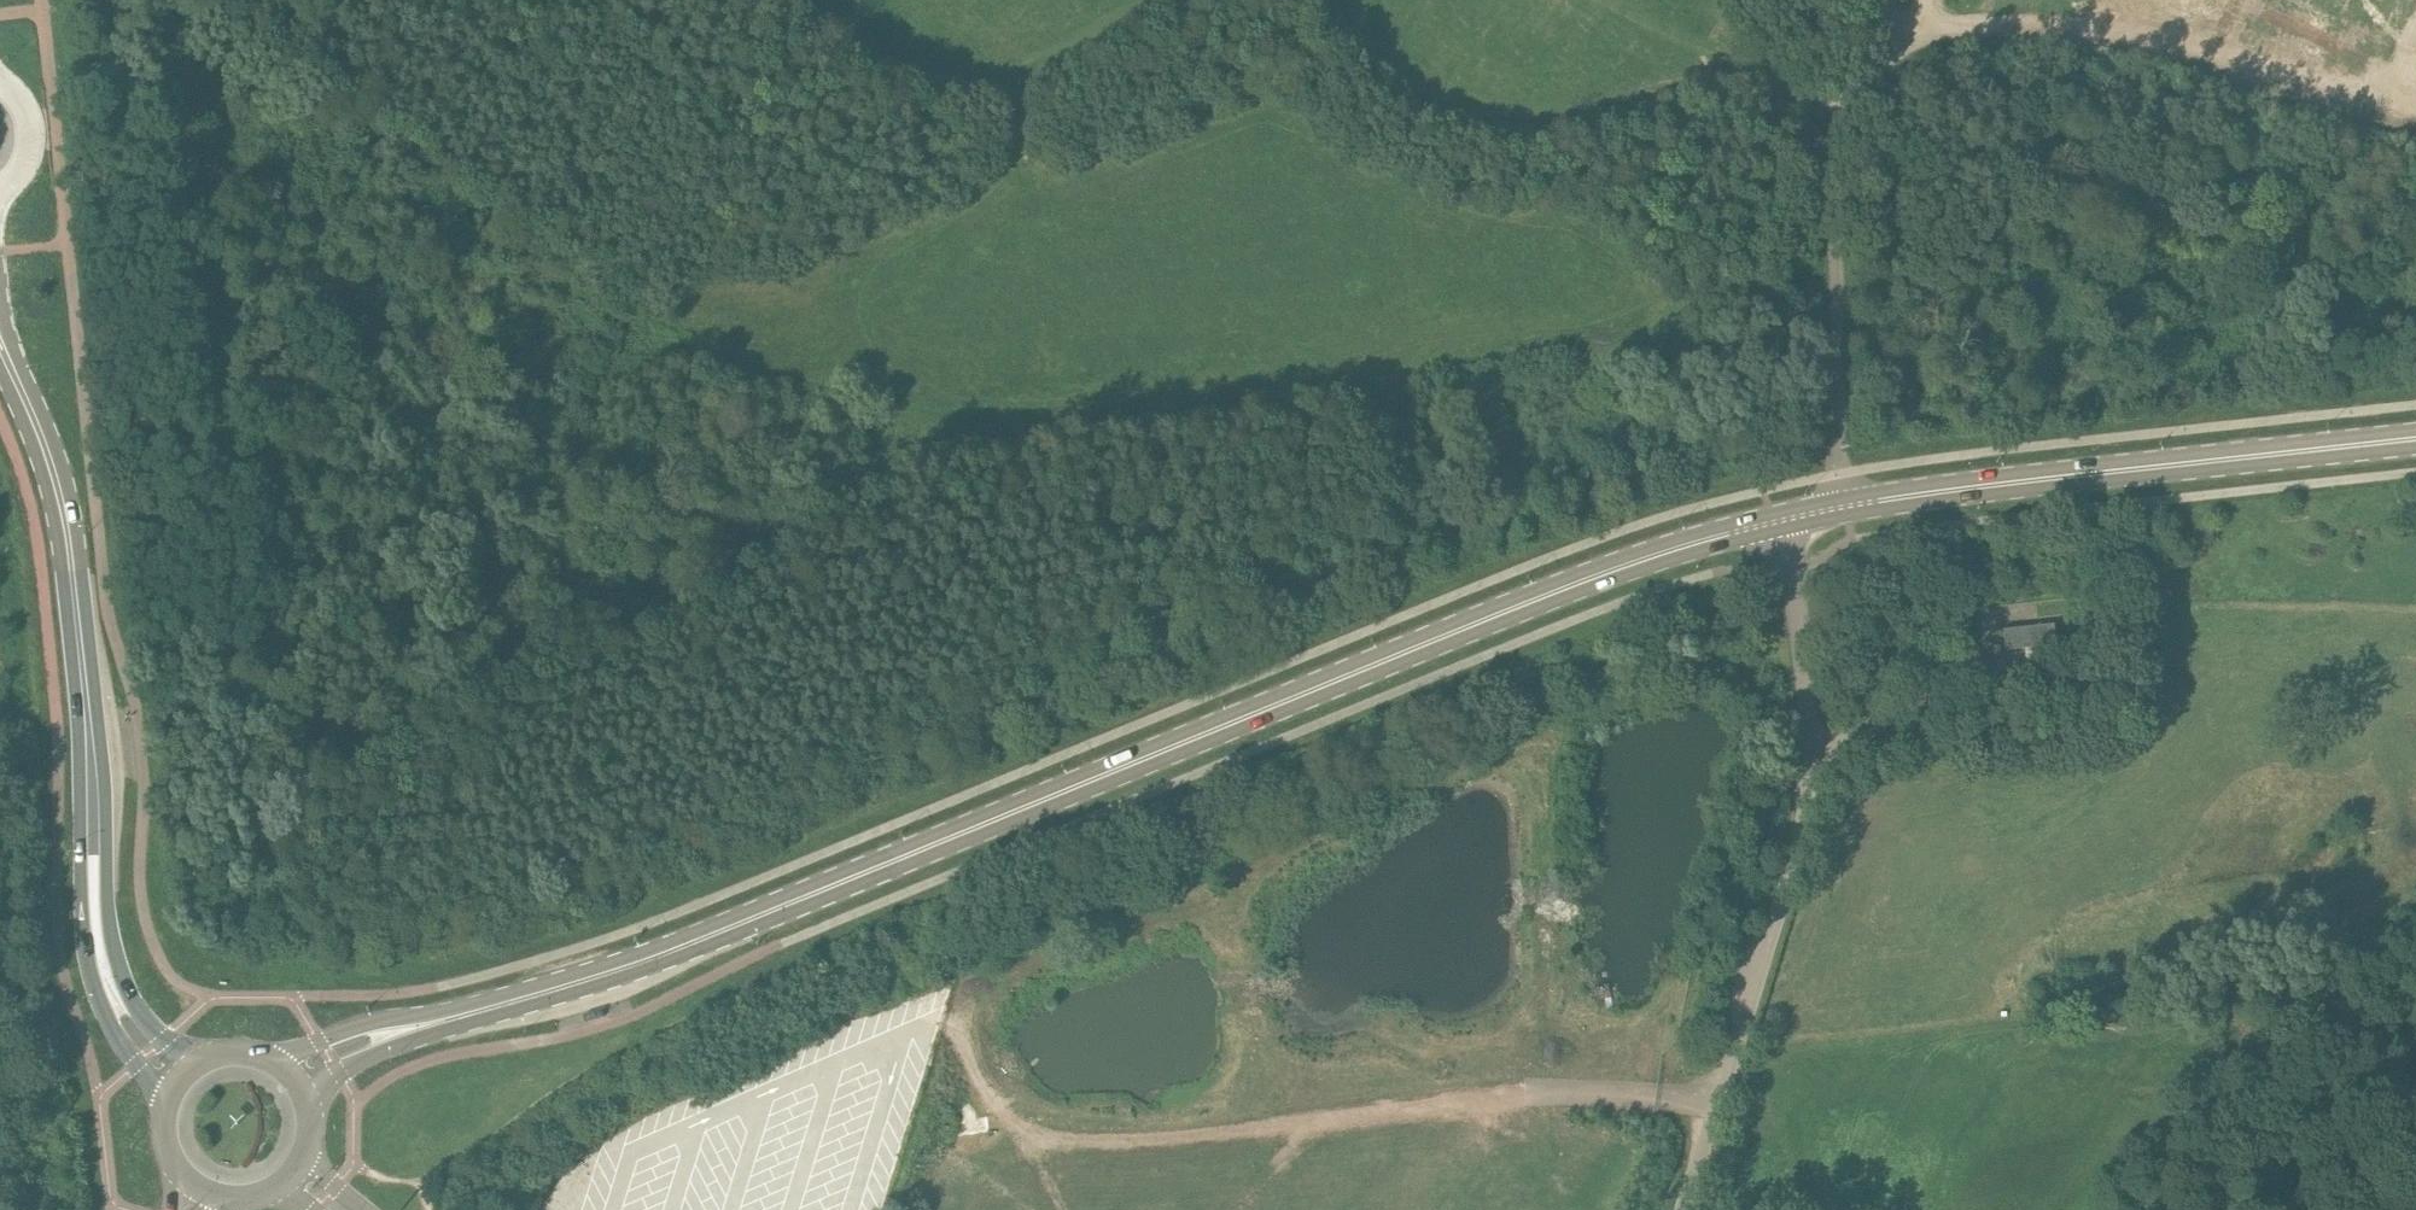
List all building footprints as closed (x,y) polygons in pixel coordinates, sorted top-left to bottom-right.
[(2005,653),(2056,648),(2054,627),(2003,632),(2005,653)]
